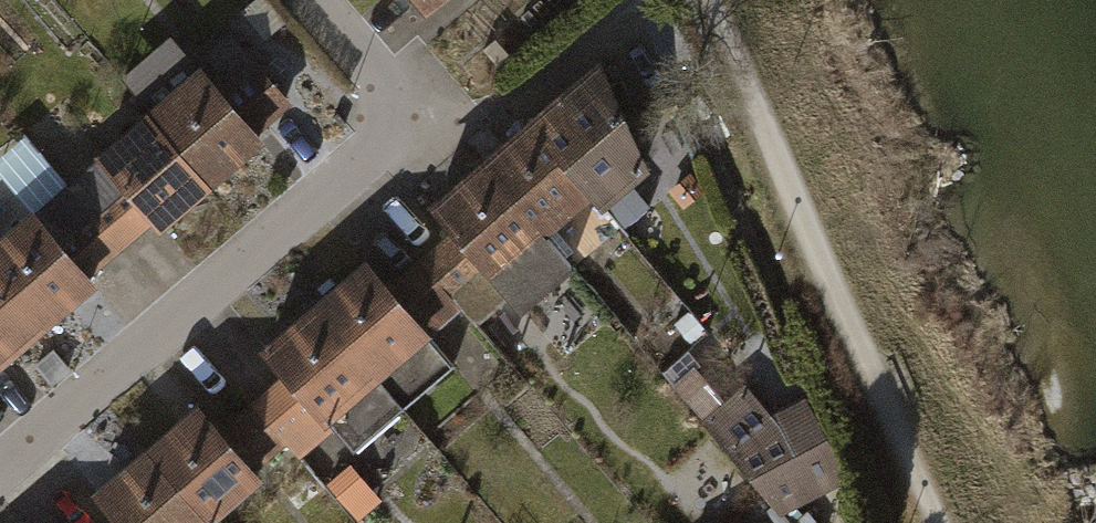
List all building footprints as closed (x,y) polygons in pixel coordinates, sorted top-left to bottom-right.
[(618,31),(535,105),(609,190),(622,204),(676,157),(618,31)] [(192,55),(141,100),(211,180),(263,135),(255,126),(216,82),(192,55)] [(255,126),(284,101),(245,57),(216,82),(255,126)] [(141,100),(85,148),(117,186),(150,223),(155,229),(211,180),(141,100)] [(535,105),(481,152),(555,237),(609,190),(535,105)] [(481,152),(426,200),(457,235),(511,297),(533,321),(587,274),(555,237),(481,152)] [(85,279),(117,251),(85,214),(53,177),(20,205),(85,279)] [(117,251),(150,223),(117,186),(85,214),(117,251)] [(0,223),(0,292),(40,338),(95,291),(85,279),(20,205),(0,223)] [(478,325),(511,297),(457,235),(425,264),(468,314),(478,325)] [(392,292),(359,254),(306,301),(413,423),(466,376),(436,342),(392,292)] [(436,342),(468,314),(425,264),(392,292),(436,342)] [(40,338),(0,292),(0,373),(40,338)] [(413,423),(306,301),(253,347),(284,383),(328,434),(359,469),(413,423)] [(296,462),(328,434),(284,383),(252,411),(285,449),(296,462)] [(747,386),(707,421),(781,508),(843,476),(805,402),(775,418),(747,386)] [(134,450),(198,522),(223,522),(263,488),(253,477),(220,439),(189,403),(134,450)] [(253,477),(285,449),(252,411),(220,439),(253,477)] [(80,498),(102,522),(198,522),(134,450),(80,498)] [(757,511),(733,522),(763,522),(757,511)]
